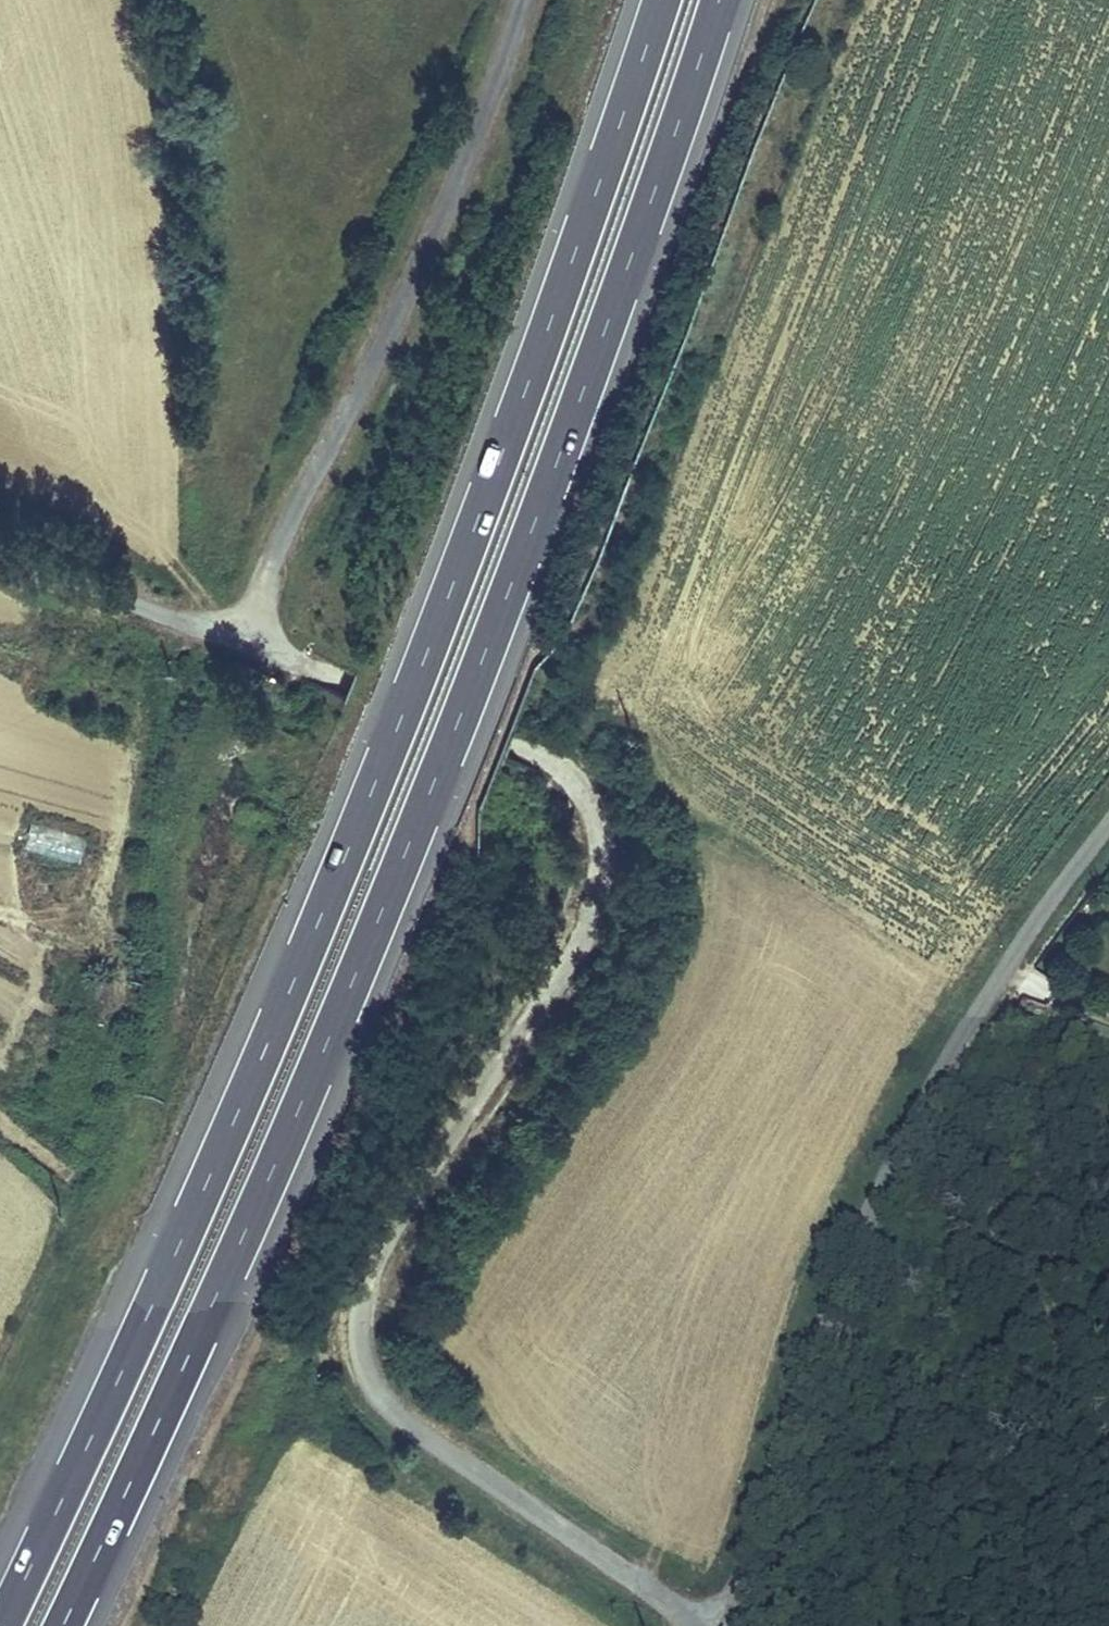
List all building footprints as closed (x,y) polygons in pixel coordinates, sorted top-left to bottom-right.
[(26,825),(23,853),(82,860),(85,833),(26,825)]
